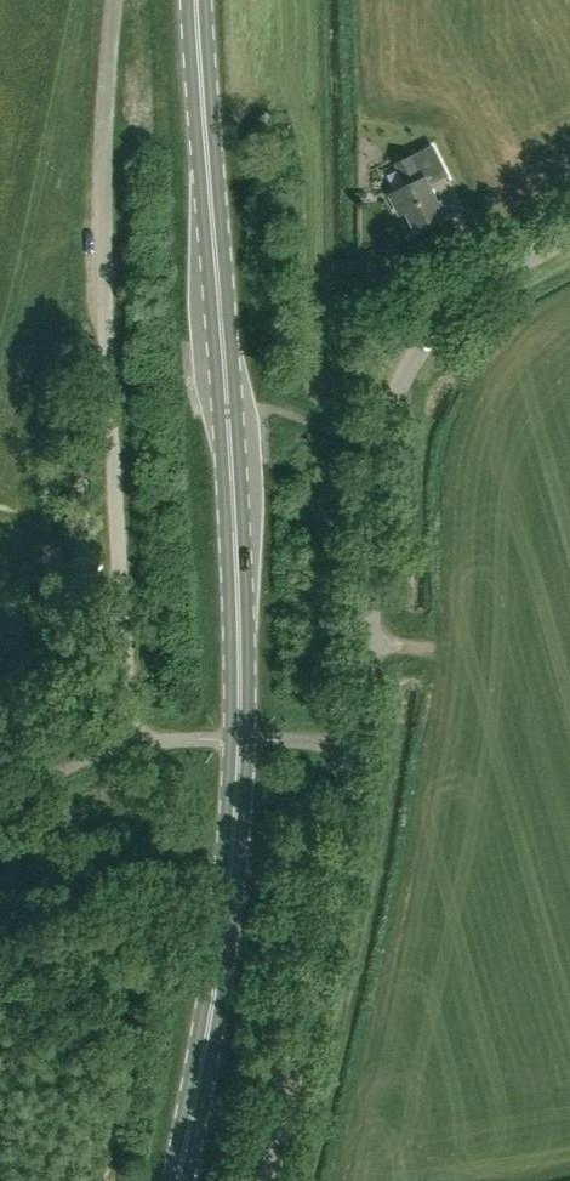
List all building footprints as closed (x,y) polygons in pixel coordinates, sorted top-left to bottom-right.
[(416,228),(444,215),(430,184),(448,176),(435,146),(398,163),(409,186),(392,194),(401,214),(408,211),(416,228)]
